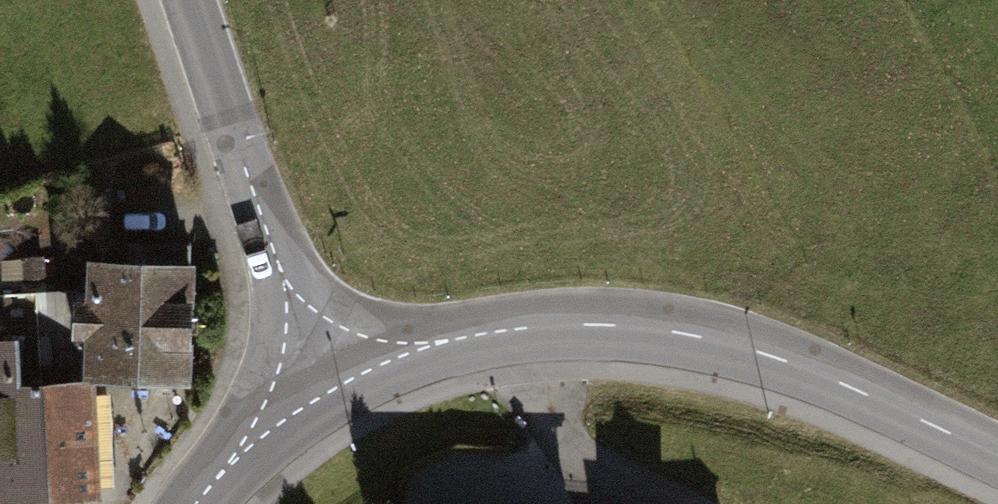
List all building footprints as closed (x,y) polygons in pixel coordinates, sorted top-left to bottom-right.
[(199,273),(95,268),(90,386),(102,387),(193,390),(199,273)] [(0,295),(0,503),(106,503),(102,387),(90,386),(45,390),(37,291),(0,295)]
